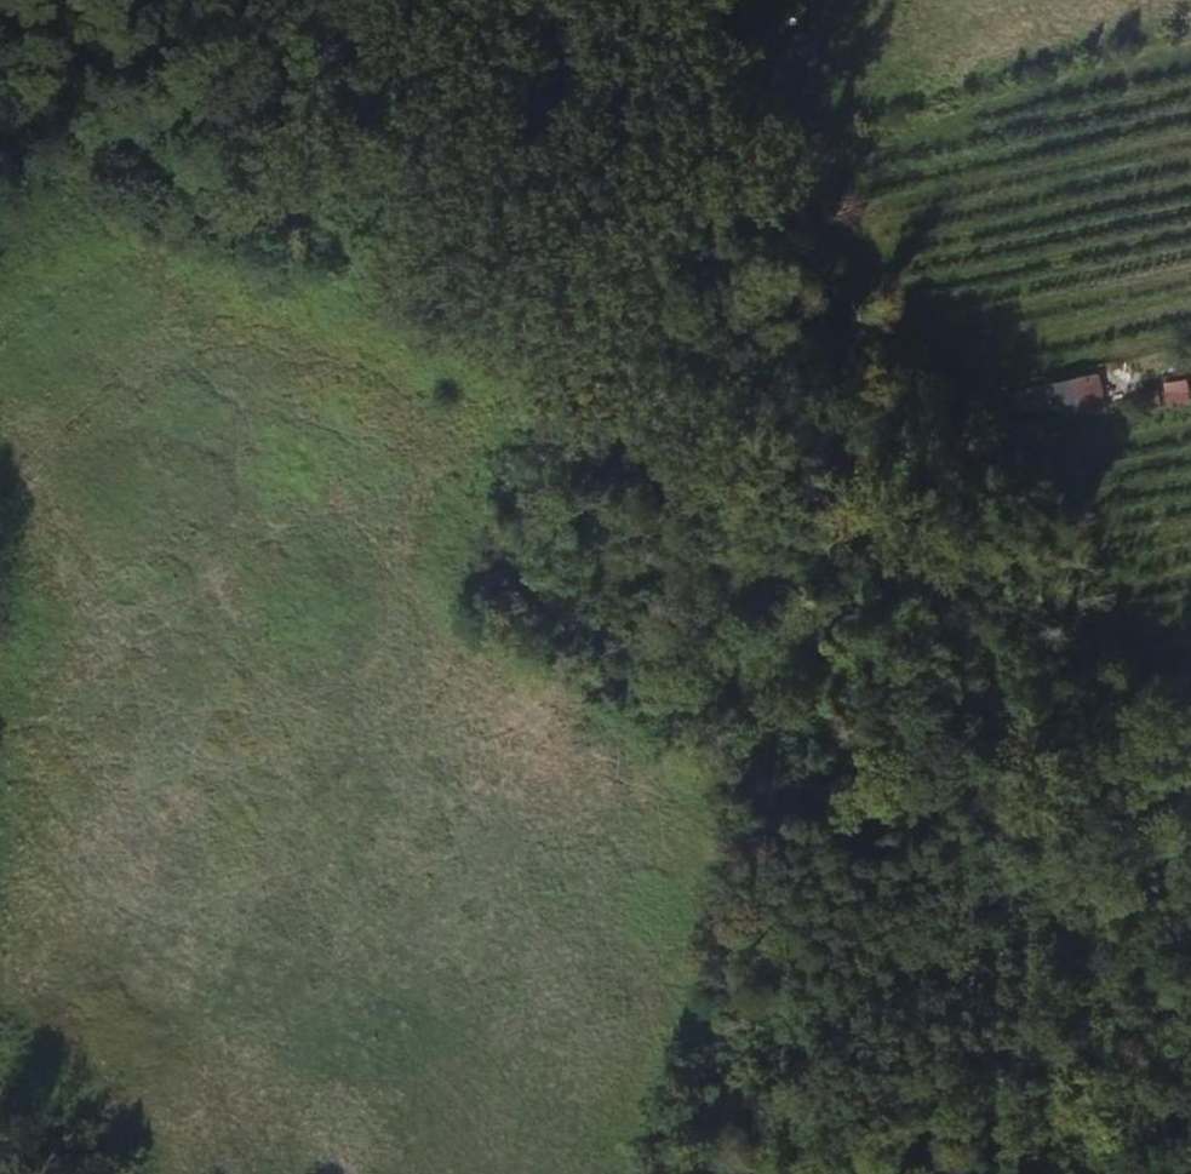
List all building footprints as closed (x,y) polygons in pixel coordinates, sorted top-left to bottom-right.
[(1036,399),(1038,409),(1041,410),(1050,410),(1104,398),(1099,377),(1060,384),(1062,394),(1036,399)]
